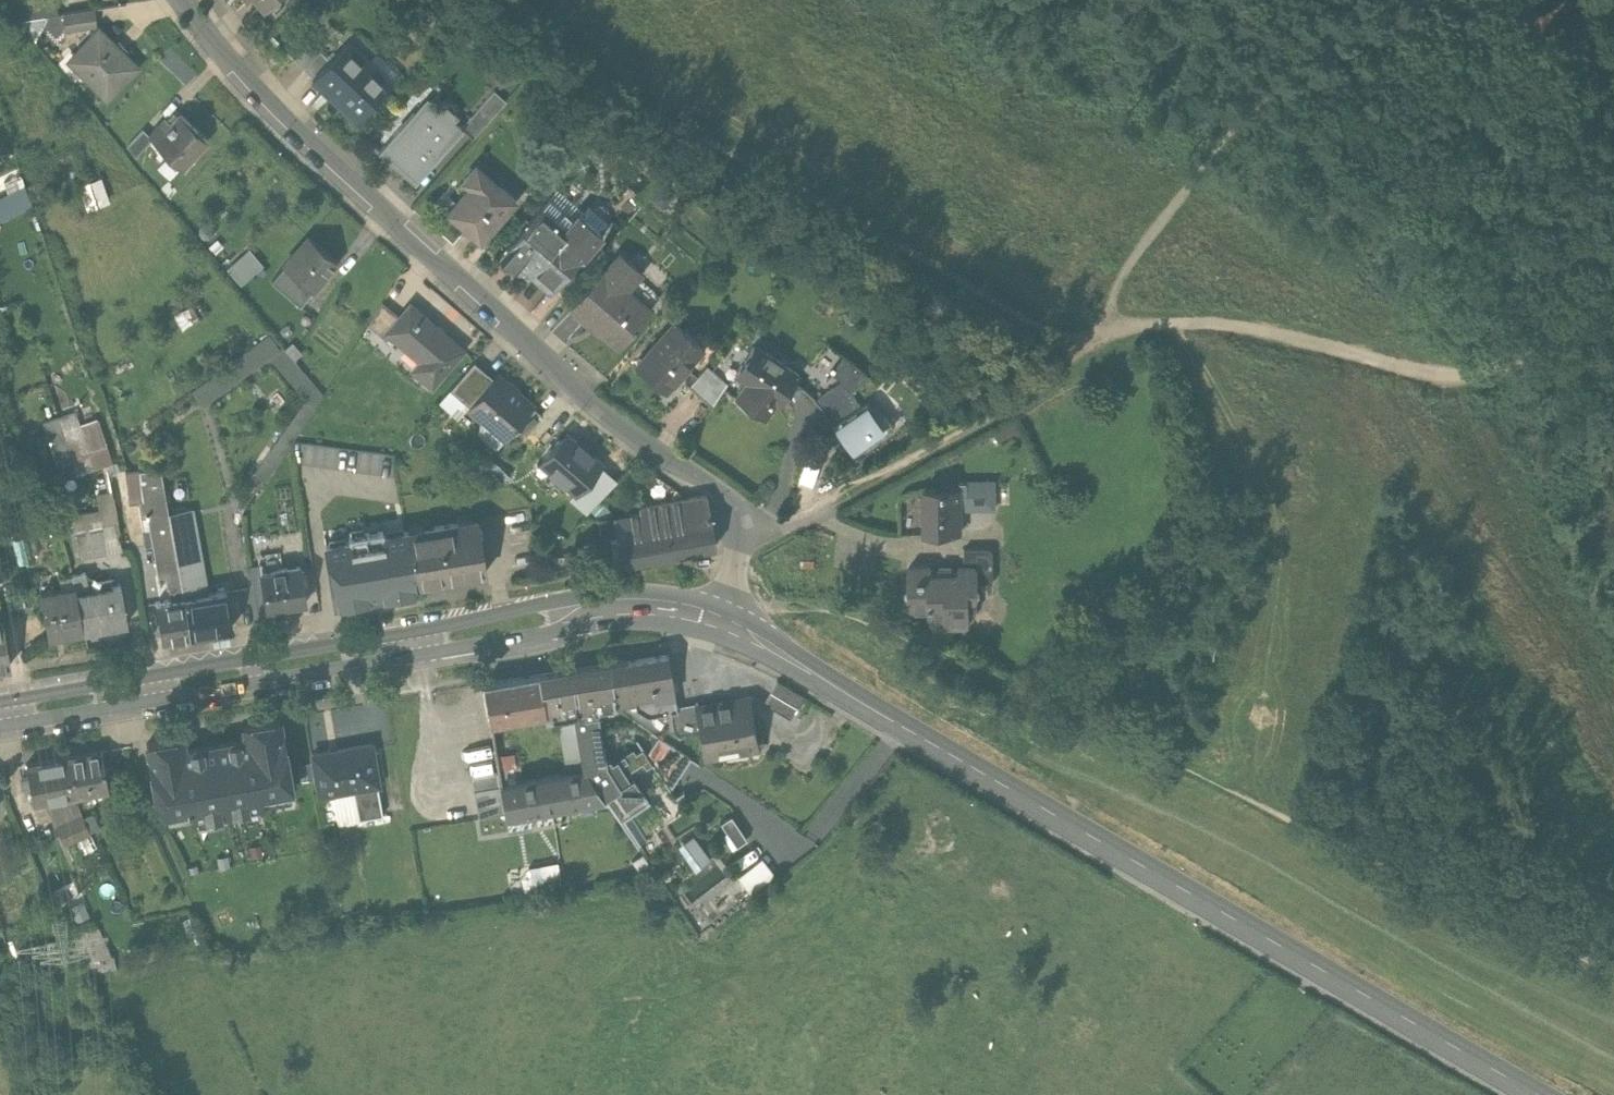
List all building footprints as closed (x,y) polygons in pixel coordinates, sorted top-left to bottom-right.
[(264,9),(274,0),(256,0),(264,9)] [(91,8),(62,12),(64,27),(93,23),(91,8)] [(35,39),(45,14),(18,18),(35,39)] [(97,28),(67,57),(105,94),(134,65),(97,28)] [(329,60),(313,78),(325,90),(328,87),(358,116),(388,84),(364,61),(367,58),(348,40),(329,60)] [(294,60),(313,78),(329,60),(310,42),(294,60)] [(493,65),(499,85),(522,77),(516,58),(493,65)] [(504,101),(493,92),(463,127),(473,137),(504,101)] [(414,180),(415,181),(463,127),(454,120),(458,115),(447,105),(442,110),(432,101),(412,124),(406,119),(379,150),(380,150),(381,149),(389,156),(388,156),(398,165),(399,165),(415,179),(414,180)] [(164,114),(147,132),(150,135),(181,164),(206,137),(179,111),(176,114),(172,110),(166,116),(164,114)] [(135,153),(150,135),(147,132),(141,127),(125,145),(135,153)] [(72,150),(50,160),(56,172),(0,198),(0,216),(84,177),(72,150)] [(449,213),(479,240),(515,200),(477,167),(464,181),(471,188),(449,213)] [(101,174),(78,182),(87,207),(109,199),(101,174)] [(539,210),(498,258),(514,271),(523,261),(534,270),(531,274),(551,291),(552,289),(569,269),(586,250),(585,249),(599,232),(580,216),(566,232),(539,210)] [(308,235),(283,264),(311,289),(337,260),(308,235)] [(222,244),(217,239),(209,246),(215,251),(222,244)] [(227,267),(242,283),(264,262),(250,246),(227,267)] [(636,269),(620,255),(606,271),(605,270),(572,308),(588,323),(590,321),(619,346),(651,310),(622,285),(636,269)] [(299,304),(311,289),(283,264),(270,279),(299,304)] [(580,279),(569,269),(552,289),(562,298),(580,279)] [(382,300),(368,322),(382,335),(399,316),(382,300)] [(462,348),(410,303),(399,316),(382,335),(384,337),(388,332),(420,360),(412,369),(431,385),(462,348)] [(702,349),(673,323),(635,365),(646,375),(647,373),(666,390),(702,349)] [(202,404),(269,354),(279,347),(268,333),(192,390),(202,404)] [(264,478),(322,394),(293,358),(301,351),(292,341),(284,347),(282,344),(279,347),(269,354),(305,398),(254,471),(264,478)] [(748,378),(734,398),(739,401),(737,402),(746,411),(758,418),(759,415),(764,418),(775,404),(777,405),(798,376),(766,353),(764,356),(752,347),(736,370),(748,378)] [(825,413),(833,426),(862,407),(851,392),(869,376),(844,357),(832,373),(843,381),(816,401),(825,413)] [(467,406),(493,377),(474,360),(440,400),(458,416),(467,406)] [(687,387),(712,408),(727,385),(705,366),(687,387)] [(533,406),(496,373),(493,377),(467,406),(483,419),(478,433),(494,449),(514,427),(532,407),(533,406)] [(261,425),(276,429),(288,390),(273,385),(261,425)] [(868,402),(862,407),(833,426),(855,456),(888,432),(895,424),(868,402)] [(542,415),(532,407),(514,427),(524,436),(542,415)] [(104,465),(112,462),(98,421),(81,427),(74,408),(43,420),(63,479),(104,465)] [(599,463),(567,434),(542,462),(574,491),(599,463)] [(499,465),(490,457),(482,467),(491,474),(499,465)] [(107,473),(110,488),(118,531),(141,527),(142,529),(150,528),(148,516),(143,516),(141,500),(128,501),(125,470),(119,471),(116,461),(112,462),(104,465),(107,473)] [(170,598),(184,597),(169,516),(161,467),(125,470),(128,501),(141,500),(143,516),(148,516),(150,528),(142,529),(145,544),(153,542),(159,575),(165,573),(167,587),(168,586),(170,598)] [(961,531),(961,507),(961,499),(966,499),(966,482),(959,482),(959,488),(925,488),(925,532),(930,531),(930,533),(943,533),(943,532),(961,531)] [(966,482),(966,499),(961,499),(961,507),(998,507),(998,482),(966,482)] [(118,531),(110,488),(95,491),(98,508),(71,513),(79,558),(121,549),(118,531)] [(610,537),(614,563),(715,546),(706,495),(640,507),(642,513),(615,517),(618,535),(610,537)] [(186,513),(169,516),(184,597),(201,594),(186,513)] [(406,530),(415,583),(486,571),(477,519),(406,530)] [(416,589),(415,583),(406,530),(383,534),(382,529),(347,534),(348,540),(325,544),(334,602),(370,597),(370,593),(380,592),(380,595),(416,589)] [(964,548),(964,572),(964,573),(994,572),(993,551),(989,547),(964,548)] [(565,555),(544,557),(545,570),(566,568),(565,555)] [(267,607),(306,601),(301,564),(275,568),(274,558),(260,560),(267,607)] [(931,564),(911,565),(908,567),(909,583),(906,586),(906,591),(908,593),(908,606),(911,608),(928,608),(929,614),(931,616),(945,616),(945,622),(948,625),(967,625),(970,622),(969,598),(976,599),(978,595),(978,585),(990,585),(993,582),(994,572),(964,573),(964,572),(931,573),(931,564)] [(73,573),(75,586),(76,591),(87,590),(84,571),(73,573)] [(87,590),(76,591),(82,628),(107,624),(108,627),(109,626),(109,624),(124,621),(124,624),(126,623),(119,584),(87,590)] [(46,635),(82,628),(76,591),(75,586),(38,592),(46,635)] [(201,594),(184,597),(189,632),(230,626),(225,591),(201,594)] [(161,637),(189,632),(184,597),(170,598),(155,601),(161,637)] [(0,616),(0,665),(10,664),(1,616),(0,616)] [(614,705),(634,701),(637,717),(670,711),(677,710),(676,705),(672,680),(668,653),(608,663),(614,705)] [(569,695),(574,718),(597,714),(596,708),(614,705),(608,663),(572,669),(575,694),(569,695)] [(560,720),(574,718),(569,695),(575,694),(572,669),(537,674),(545,723),(560,720)] [(489,721),(534,714),(535,724),(545,723),(537,674),(483,683),(489,721)] [(804,695),(778,680),(764,703),(791,718),(804,695)] [(698,706),(696,707),(700,730),(705,756),(759,747),(750,697),(698,706)] [(679,733),(700,730),(696,707),(698,706),(697,702),(676,705),(677,710),(670,711),(673,729),(679,733)] [(574,718),(582,769),(582,771),(585,770),(604,796),(620,820),(649,801),(628,770),(642,761),(645,767),(652,762),(646,754),(641,748),(635,752),(632,747),(611,761),(609,757),(605,758),(597,714),(574,718)] [(574,718),(560,720),(569,771),(582,769),(574,718)] [(188,806),(190,816),(263,804),(261,793),(291,788),(279,719),(243,725),(246,738),(184,749),(182,736),(146,742),(153,780),(166,809),(188,806)] [(669,790),(690,758),(658,736),(646,754),(652,762),(669,790)] [(371,743),(312,753),(318,793),(320,793),(319,788),(337,785),(337,790),(333,795),(338,821),(382,813),(377,783),(378,783),(371,743)] [(101,750),(66,756),(72,794),(107,789),(105,779),(112,777),(110,766),(104,767),(101,750)] [(499,784),(523,780),(520,763),(514,764),(512,752),(495,755),(497,772),(499,784)] [(21,785),(29,784),(32,802),(72,794),(66,756),(25,763),(28,775),(20,776),(21,785)] [(554,805),(604,796),(585,770),(582,771),(582,769),(569,771),(523,780),(499,784),(504,812),(504,813),(522,810),(554,805)] [(471,777),(478,817),(504,812),(499,784),(497,772),(471,777)] [(683,790),(696,789),(695,773),(683,774),(683,790)] [(82,816),(72,794),(32,802),(33,808),(46,806),(63,845),(77,840),(90,834),(89,832),(82,816)] [(92,812),(82,816),(89,832),(99,827),(92,812)] [(730,814),(720,822),(736,845),(746,837),(730,814)] [(90,834),(77,840),(83,853),(96,847),(90,834)] [(259,844),(249,845),(251,853),(260,852),(259,844)] [(0,851),(0,881),(15,874),(4,849),(0,851)] [(631,859),(644,879),(655,873),(641,852),(631,859)] [(227,854),(217,856),(218,866),(228,864),(227,854)] [(776,873),(762,855),(738,874),(752,892),(776,873)] [(565,889),(560,859),(530,864),(532,874),(523,875),(527,895),(565,889)] [(90,916),(82,900),(68,907),(76,922),(90,916)] [(66,932),(79,960),(109,954),(102,936),(122,931),(121,922),(66,932)] [(112,954),(109,954),(79,960),(85,972),(115,967),(112,954)]
